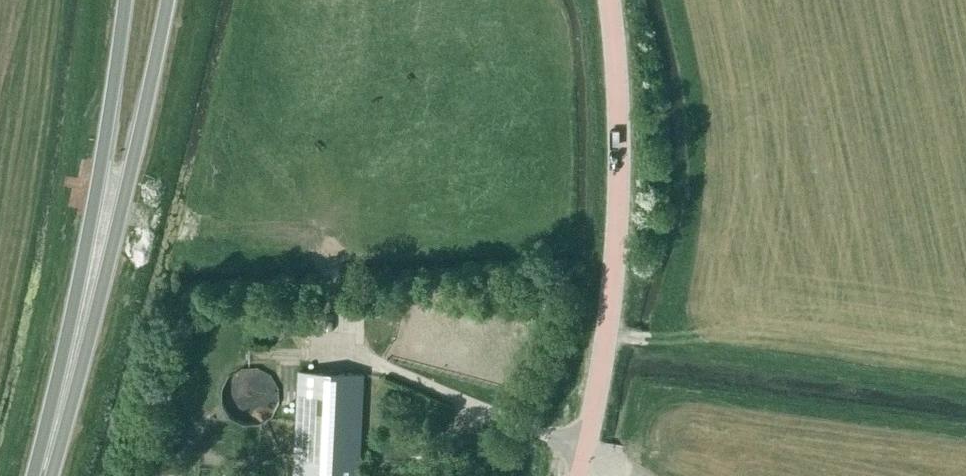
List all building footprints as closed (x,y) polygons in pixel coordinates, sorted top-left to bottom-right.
[(361,373),(297,371),(293,475),(357,475),(361,373)]
